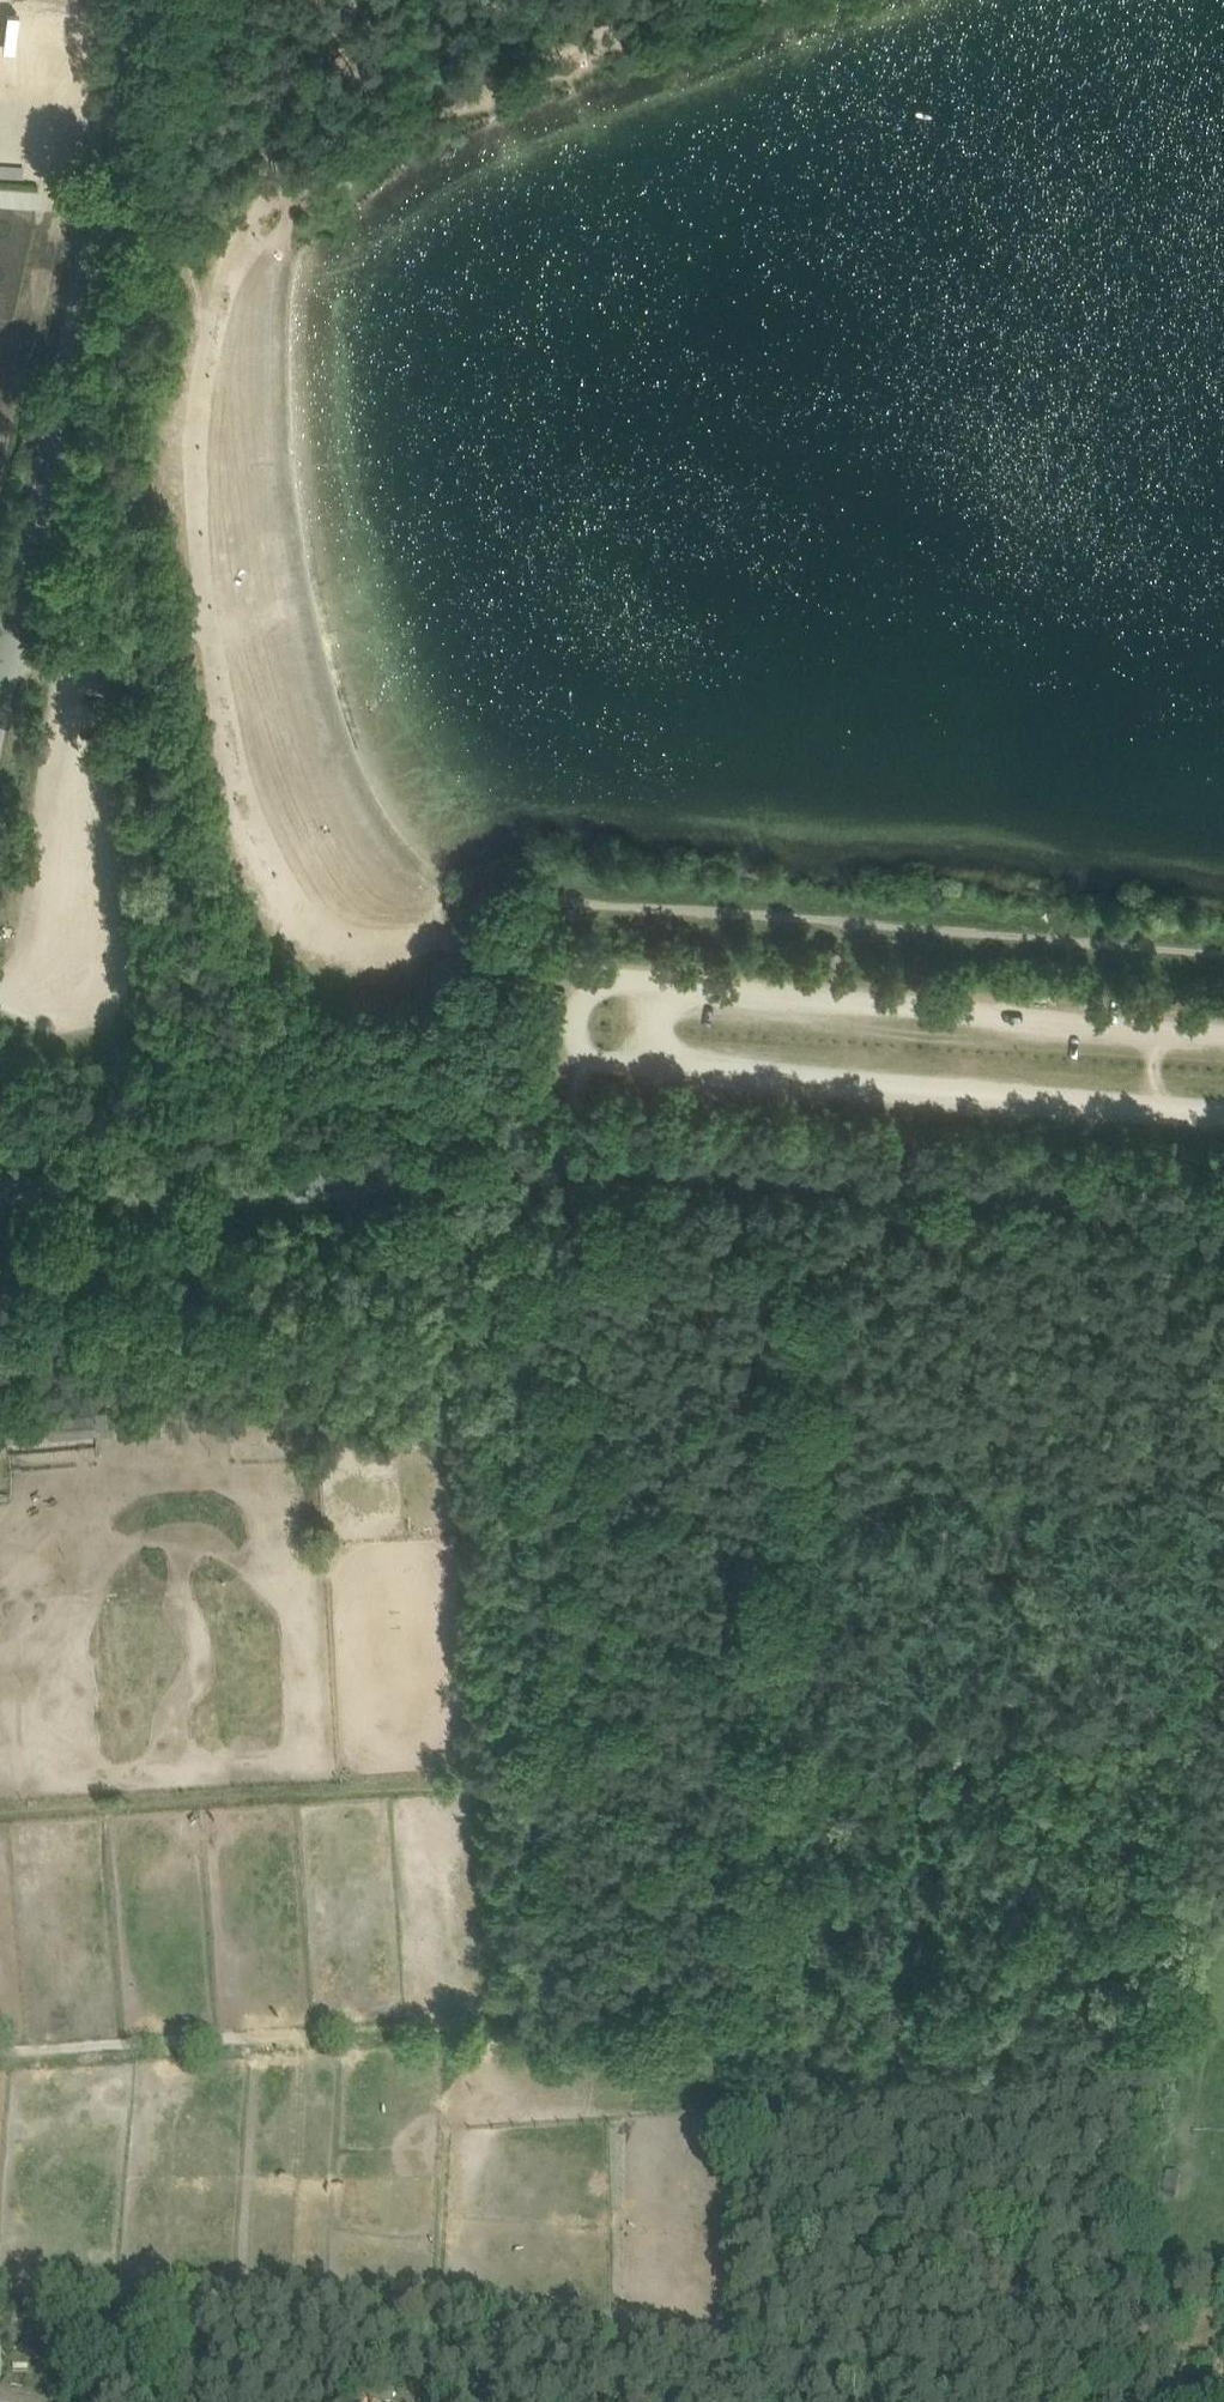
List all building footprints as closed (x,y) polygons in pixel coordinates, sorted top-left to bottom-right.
[(0,1419),(0,1440),(85,1432),(83,1411),(0,1419)]
